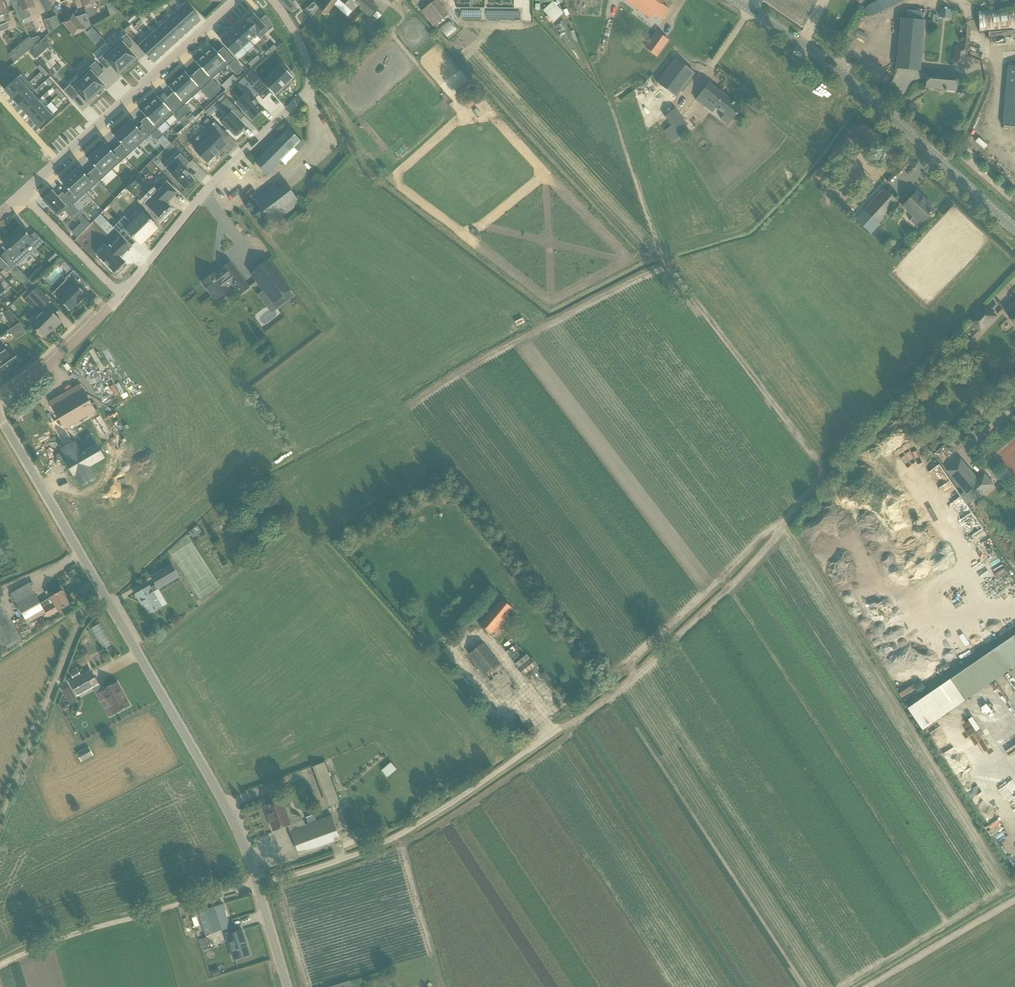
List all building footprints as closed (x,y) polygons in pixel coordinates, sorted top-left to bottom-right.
[(9,29),(4,15),(8,14),(8,13),(10,12),(8,6),(6,7),(4,0),(0,0),(0,32),(9,29)] [(15,10),(21,21),(30,18),(31,15),(28,9),(35,6),(33,0),(15,0),(10,2),(15,10)] [(45,10),(51,8),(48,0),(41,0),(45,10)] [(281,2),(291,14),(297,8),(290,0),(284,0),(281,2)] [(337,1),(336,0),(326,0),(320,9),(327,14),(337,1)] [(348,7),(353,11),(359,4),(354,0),(340,0),(348,7)] [(359,4),(361,6),(359,9),(366,14),(367,13),(370,16),(377,8),(368,0),(354,0),(359,4)] [(421,11),(433,27),(448,15),(437,0),(435,0),(421,11)] [(548,9),(559,22),(571,12),(561,0),(559,0),(548,9)] [(661,19),(668,9),(661,4),(664,0),(626,0),(651,18),(654,14),(661,19)] [(869,4),(875,18),(893,11),(895,15),(919,5),(927,2),(930,8),(950,0),(878,0),(869,4)] [(186,2),(177,11),(191,27),(201,19),(186,2)] [(314,14),(308,7),(304,10),(311,18),(314,14)] [(467,17),(487,17),(487,8),(466,8),(467,17)] [(939,8),(939,17),(950,18),(951,9),(939,8)] [(487,17),(527,17),(527,9),(487,9),(487,17)] [(177,11),(167,19),(182,36),(191,27),(177,11)] [(988,31),(1014,28),(1014,11),(986,14),(988,31)] [(359,12),(352,19),(358,24),(364,16),(359,12)] [(73,13),(62,23),(73,36),(91,26),(90,25),(87,16),(86,14),(76,18),(73,13)] [(253,14),(245,22),(257,35),(260,39),(268,31),(253,14)] [(49,18),(53,30),(60,24),(57,15),(49,18)] [(130,16),(126,20),(130,25),(134,22),(134,21),(130,16)] [(920,70),(925,19),(900,17),(895,68),(920,70)] [(167,19),(158,28),(173,44),(182,36),(167,19)] [(245,22),(238,28),(250,42),(257,35),(245,22)] [(457,23),(449,30),(461,44),(469,37),(457,23)] [(87,32),(90,36),(95,31),(92,27),(87,32)] [(158,28),(149,36),(163,53),(173,44),(158,28)] [(238,28),(231,35),(243,48),(250,42),(238,28)] [(644,47),(657,56),(669,40),(657,31),(644,47)] [(231,35),(222,42),(234,56),(243,48),(231,35)] [(9,54),(14,63),(35,45),(31,39),(30,36),(9,54)] [(39,36),(31,39),(35,45),(40,41),(39,36)] [(124,36),(111,48),(127,66),(135,58),(128,50),(133,45),(124,36)] [(149,36),(139,45),(153,61),(163,53),(149,36)] [(44,38),(29,52),(36,59),(51,45),(44,38)] [(212,47),(204,55),(220,72),(228,65),(237,75),(243,70),(223,48),(217,53),(212,47)] [(111,48),(98,60),(106,70),(111,65),(119,73),(127,66),(111,48)] [(956,48),(953,63),(964,64),(966,49),(956,48)] [(201,68),(195,73),(215,95),(221,89),(212,80),(220,72),(204,55),(196,62),(201,68)] [(676,97),(694,73),(675,58),(657,82),(676,97)] [(95,62),(79,76),(95,94),(104,87),(97,79),(104,72),(95,62)] [(259,79),(251,87),(262,98),(270,90),(273,94),(292,76),(282,65),(263,83),(259,79)] [(1014,126),(1014,66),(1007,65),(1002,125),(1014,126)] [(956,90),(957,80),(957,73),(927,70),(927,77),(926,87),(944,89),(944,90),(946,90),(946,89),(956,90)] [(185,72),(177,80),(193,97),(201,90),(209,100),(215,95),(195,73),(190,77),(185,72)] [(21,75),(5,90),(12,98),(29,83),(21,75)] [(79,76),(64,91),(72,100),(80,94),(87,102),(95,94),(79,76)] [(810,92),(816,86),(808,79),(803,85),(810,92)] [(174,93),(168,97),(185,116),(191,111),(185,104),(193,97),(177,80),(168,87),(174,93)] [(708,82),(695,99),(704,106),(708,102),(724,114),(721,119),(729,125),(742,108),(708,82)] [(29,83),(12,98),(18,105),(32,93),(32,94),(36,91),(29,83)] [(247,94),(237,104),(252,120),(262,110),(254,101),(258,96),(248,85),(243,90),(247,94)] [(32,93),(18,105),(25,113),(38,101),(32,94),(32,93)] [(219,105),(226,98),(224,95),(216,102),(219,105)] [(158,97),(150,104),(166,122),(173,115),(179,121),(185,116),(168,97),(163,102),(158,97)] [(226,98),(219,105),(228,114),(220,122),(227,129),(228,129),(234,135),(235,134),(236,136),(241,131),(240,129),(244,126),(239,120),(243,116),(226,98)] [(38,101),(25,113),(31,120),(45,108),(44,107),(38,101)] [(146,117),(141,123),(143,125),(151,134),(157,141),(163,135),(158,129),(166,122),(150,104),(141,112),(146,117)] [(45,108),(31,120),(39,128),(54,114),(46,106),(44,107),(45,108)] [(675,108),(664,116),(672,126),(664,131),(671,142),(680,135),(678,131),(687,125),(675,108)] [(191,122),(195,118),(191,114),(187,118),(191,122)] [(131,121),(123,128),(139,146),(151,134),(143,125),(138,129),(131,121)] [(212,131),(193,149),(206,161),(212,155),(213,155),(217,152),(216,151),(225,143),(222,140),(227,135),(214,121),(208,126),(212,131)] [(123,128),(114,136),(121,144),(117,148),(126,158),(139,146),(123,128)] [(268,174),(274,169),(281,161),(285,164),(304,146),(288,130),(256,162),(268,174)] [(163,135),(157,141),(163,147),(169,142),(163,135)] [(105,144),(97,152),(113,170),(126,158),(117,148),(112,152),(105,144)] [(97,152),(88,160),(95,168),(91,172),(100,181),(113,170),(97,152)] [(177,162),(169,170),(185,188),(194,179),(184,168),(190,162),(181,152),(174,159),(177,162)] [(713,160),(708,163),(714,172),(719,169),(713,160)] [(822,166),(816,172),(825,180),(830,174),(822,166)] [(79,168),(70,175),(87,193),(100,181),(91,172),(86,176),(79,168)] [(70,175),(62,183),(69,191),(65,195),(74,205),(87,193),(70,175)] [(154,191),(143,202),(160,219),(167,212),(166,210),(170,207),(165,203),(176,193),(166,182),(155,192),(154,191)] [(289,190),(284,183),(277,188),(274,184),(254,200),(272,224),(299,203),(289,190)] [(856,218),(855,219),(871,234),(879,225),(878,224),(892,209),(899,202),(884,188),(877,196),(863,210),(856,218)] [(916,191),(910,199),(903,206),(913,216),(909,221),(917,228),(926,217),(933,210),(922,200),(924,198),(916,191)] [(49,193),(43,197),(45,199),(43,200),(58,216),(64,210),(74,221),(77,218),(81,215),(81,214),(73,205),(74,205),(65,195),(63,193),(57,197),(52,192),(50,194),(49,193)] [(119,221),(113,226),(123,236),(128,232),(129,233),(128,234),(134,239),(135,239),(139,243),(156,225),(153,221),(148,215),(147,216),(143,212),(126,228),(119,221)] [(94,221),(99,225),(105,219),(101,214),(94,221)] [(90,225),(81,215),(77,218),(81,223),(72,232),(78,238),(90,225)] [(21,226),(12,234),(30,253),(30,254),(44,242),(35,232),(30,236),(21,226)] [(12,234),(3,243),(16,256),(12,260),(16,265),(15,265),(17,267),(30,254),(12,234)] [(108,245),(97,256),(113,272),(115,269),(116,270),(121,266),(119,265),(124,260),(120,257),(128,248),(118,238),(109,246),(108,245)] [(3,270),(7,273),(15,265),(16,265),(12,260),(8,256),(4,261),(0,257),(0,273),(3,270)] [(268,259),(249,273),(273,304),(285,295),(289,300),(296,295),(291,290),(268,259)] [(202,282),(208,290),(216,301),(230,290),(227,288),(232,284),(240,295),(249,288),(230,263),(221,270),(222,271),(217,275),(215,273),(202,282)] [(66,280),(53,293),(58,299),(64,305),(63,306),(67,311),(68,309),(70,311),(80,301),(81,302),(87,297),(85,296),(86,295),(82,290),(88,285),(73,271),(65,279),(66,280)] [(35,272),(28,278),(29,279),(33,283),(39,277),(35,272)] [(29,279),(23,285),(27,289),(33,284),(33,283),(29,279)] [(33,284),(27,289),(31,293),(36,287),(33,284)] [(31,293),(29,295),(44,311),(31,325),(43,337),(53,328),(54,329),(62,322),(46,305),(50,301),(37,287),(36,287),(31,293)] [(1005,310),(1014,322),(1014,301),(1005,310)] [(969,321),(981,332),(997,316),(985,305),(969,321)] [(12,316),(7,319),(11,325),(16,322),(12,316)] [(522,321),(525,326),(532,322),(529,317),(522,321)] [(20,323),(14,327),(21,337),(27,333),(20,323)] [(0,343),(0,373),(19,360),(13,352),(9,355),(1,343),(0,343)] [(66,428),(95,410),(80,384),(49,402),(59,419),(39,430),(52,453),(65,445),(63,441),(71,437),(66,428)] [(78,443),(66,450),(72,459),(70,460),(78,473),(80,472),(86,483),(98,475),(91,464),(99,460),(91,447),(83,452),(78,443)] [(946,471),(973,502),(994,484),(985,473),(978,479),(961,458),(946,471)] [(971,509),(959,517),(968,532),(977,526),(973,520),(976,518),(971,509)] [(193,538),(202,531),(197,525),(188,533),(193,538)] [(991,555),(1000,550),(997,545),(988,550),(991,555)] [(158,589),(167,584),(179,577),(171,564),(159,571),(151,576),(158,589)] [(1005,579),(1014,575),(1011,569),(1002,574),(1005,579)] [(20,588),(11,593),(22,614),(27,623),(41,615),(46,613),(48,617),(69,605),(61,590),(50,597),(40,603),(29,583),(20,588)] [(161,606),(150,586),(136,594),(139,600),(141,599),(149,613),(161,606)] [(508,616),(510,619),(516,612),(502,599),(480,625),(490,634),(501,621),(503,622),(508,616)] [(3,647),(19,638),(15,629),(0,604),(0,642),(3,647)] [(96,629),(105,650),(114,646),(105,625),(96,629)] [(475,650),(469,655),(484,674),(498,663),(483,644),(475,650)] [(527,655),(515,664),(519,668),(517,669),(523,676),(524,675),(527,679),(539,670),(536,666),(537,665),(532,658),(530,659),(527,655)] [(70,683),(77,696),(98,684),(91,671),(70,683)] [(545,671),(540,675),(553,691),(558,688),(545,671)] [(114,714),(121,710),(122,709),(125,708),(124,708),(129,705),(117,683),(102,692),(114,714)] [(77,700),(70,686),(62,690),(70,704),(77,700)] [(981,718),(977,721),(985,733),(989,730),(981,718)] [(93,755),(89,749),(78,755),(82,762),(93,755)] [(363,751),(339,757),(341,766),(365,760),(363,751)] [(325,762),(312,767),(327,806),(339,801),(325,762)] [(395,778),(405,770),(399,762),(389,770),(395,778)] [(302,785),(299,793),(304,795),(307,788),(302,785)] [(299,854),(340,839),(331,815),(306,825),(304,821),(302,818),(299,816),(296,815),(292,814),(289,814),(287,815),(285,809),(288,808),(290,804),(288,799),(284,798),(281,799),(281,800),(265,806),(268,817),(270,816),(275,829),(273,830),(290,824),(292,830),(290,830),(299,854)] [(205,909),(197,912),(205,935),(230,927),(223,903),(205,909)] [(233,960),(240,957),(250,954),(242,930),(225,935),(233,960)] [(206,937),(198,939),(202,951),(210,948),(206,937)] [(42,966),(47,979),(51,978),(43,954),(31,958),(34,968),(42,966)]
